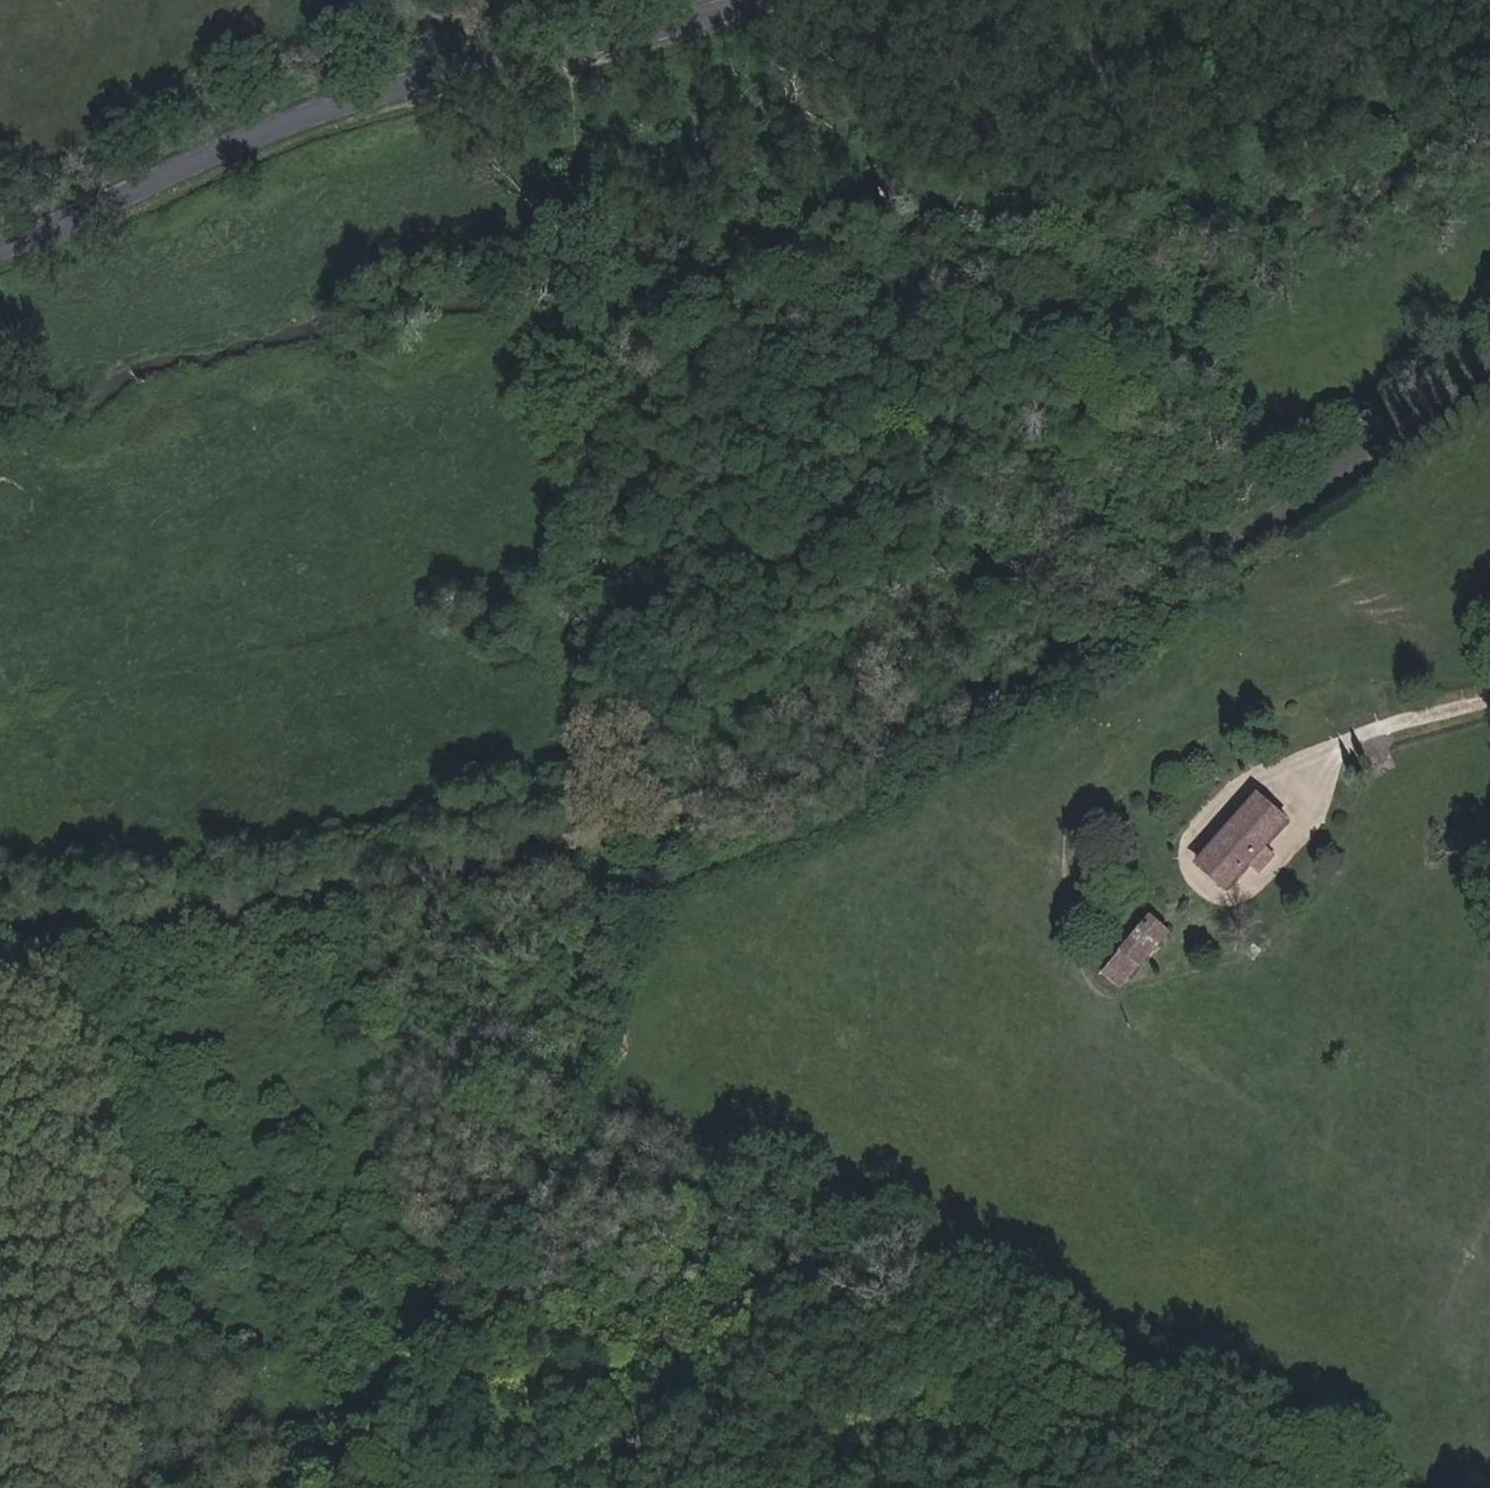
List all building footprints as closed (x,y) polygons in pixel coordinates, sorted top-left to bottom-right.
[(1232,778),(1174,841),(1257,909),(1312,846),(1232,778)] [(1150,918),(1123,951),(1140,964),(1169,931),(1150,918)]
